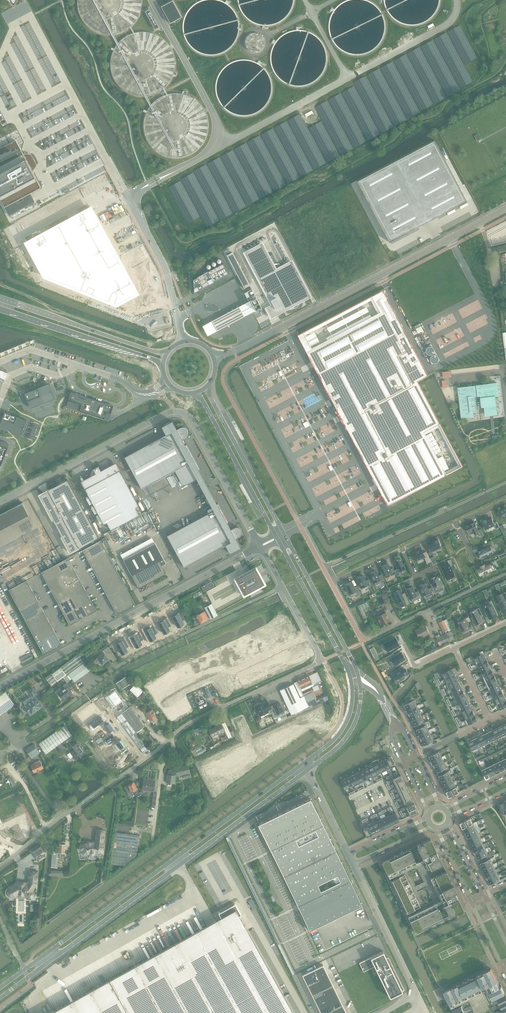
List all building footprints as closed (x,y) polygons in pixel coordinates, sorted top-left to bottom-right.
[(80,18),(85,24),(90,29),(97,32),(107,34),(117,33),(126,30),(132,25),(137,19),(140,12),(141,5),(141,0),(77,0),(76,1),(77,10),(80,18)] [(251,21),(258,24),(265,25),(274,23),(281,20),(286,15),(291,9),(293,1),(293,0),(238,0),(240,9),(244,15),(251,21)] [(398,21),(405,23),(412,24),(420,23),(428,20),(433,15),(437,8),(440,1),(440,0),(384,0),(387,8),(391,15),(398,21)] [(170,23),(171,22),(181,17),(172,1),(162,6),(161,7),(170,23)] [(145,12),(155,29),(159,27),(149,9),(145,12)] [(278,76),(285,81),(292,84),(299,85),(307,84),(314,80),(320,75),(324,69),(326,62),(326,53),(324,46),(320,39),(315,34),(310,31),(301,29),(293,30),(285,32),(278,38),(274,45),(271,52),(271,60),(273,69),(278,76)] [(110,72),(113,79),(117,85),(123,90),(130,94),(139,96),(150,95),(159,91),(165,86),(169,81),(173,74),(174,67),(174,60),(172,52),(169,46),(165,42),(160,37),(154,34),(148,32),(142,31),(136,32),(130,34),(123,37),(118,42),(114,46),(111,54),(109,63),(110,72)] [(223,105),(230,111),(237,114),(244,115),(252,113),(259,110),(265,105),(269,99),(271,91),(271,83),(269,75),(265,69),(260,64),(255,61),(246,59),(238,59),(230,62),(223,68),(219,74),(216,81),(216,90),(218,99),(223,105)] [(144,134),(147,142),(151,148),(157,153),(164,157),(173,159),(184,158),(192,154),(199,149),(203,143),(206,136),(208,130),(208,122),(206,115),(203,109),(199,104),(194,100),(188,96),(182,95),(176,94),(170,95),(164,96),(157,100),(152,104),(148,109),(145,117),(143,125),(144,134)] [(3,206),(4,206),(4,207),(5,207),(5,206),(40,188),(40,187),(40,186),(33,173),(29,164),(29,163),(29,162),(29,161),(28,161),(27,161),(16,141),(16,140),(15,140),(14,140),(0,148),(0,199),(3,206)] [(389,242),(467,201),(434,140),(357,181),(389,242)] [(87,208),(20,245),(39,279),(112,307),(134,295),(123,273),(97,226),(87,208)] [(490,235),(493,246),(505,243),(505,227),(490,235)] [(261,244),(246,252),(278,314),(309,297),(291,262),(275,270),(261,244)] [(232,253),(227,256),(244,288),(249,285),(232,253)] [(194,292),(229,274),(223,264),(193,279),(194,292)] [(249,301),(254,311),(261,307),(252,289),(244,293),(249,301)] [(389,327),(399,322),(382,290),(297,334),(322,383),(328,380),(311,348),(380,312),(389,327)] [(202,325),(208,336),(254,311),(249,301),(202,325)] [(428,375),(399,322),(389,327),(380,312),(311,348),(328,380),(322,383),(341,418),(353,442),(359,439),(370,459),(365,462),(387,505),(447,474),(424,431),(439,423),(417,381),(428,375)] [(30,345),(28,341),(0,353),(0,358),(30,345)] [(48,383),(24,393),(26,396),(27,401),(30,408),(49,401),(54,398),(53,396),(49,385),(48,383)] [(476,406),(483,406),(486,406),(487,410),(489,410),(490,412),(496,412),(497,415),(495,397),(498,396),(498,397),(499,397),(497,383),(489,384),(489,386),(483,387),(484,393),(475,394),(475,396),(473,396),(472,386),(460,388),(458,388),(458,387),(461,418),(462,418),(473,416),(472,411),(477,410),(477,412),(476,406)] [(67,404),(66,406),(68,407),(69,407),(87,413),(99,417),(108,420),(109,419),(108,418),(109,416),(110,413),(111,413),(112,409),(113,407),(103,404),(104,403),(101,402),(101,403),(98,402),(92,400),(92,399),(81,395),(80,396),(72,393),(71,398),(68,405),(67,404)] [(0,423),(0,427),(21,435),(22,430),(24,427),(26,420),(5,411),(0,423)] [(185,428),(184,427),(183,427),(182,427),(181,427),(180,428),(177,429),(172,421),(173,421),(172,420),(161,426),(166,435),(125,457),(124,457),(124,458),(125,458),(141,487),(140,488),(141,488),(175,469),(184,487),(197,480),(201,486),(206,483),(207,483),(206,482),(205,483),(198,469),(199,469),(199,468),(186,444),(186,445),(185,445),(184,443),(186,443),(184,440),(183,441),(182,439),(185,437),(186,436),(187,435),(187,434),(188,433),(188,432),(188,431),(188,430),(187,430),(187,429),(186,429),(186,428),(185,428)] [(2,461),(3,459),(4,456),(8,444),(4,442),(0,440),(0,465),(2,461)] [(98,466),(92,469),(89,477),(81,481),(85,490),(90,498),(104,524),(107,523),(111,530),(142,513),(138,506),(139,505),(116,463),(101,471),(98,466)] [(99,537),(68,479),(39,494),(71,553),(99,537)] [(217,504),(210,490),(210,489),(207,483),(206,483),(201,486),(204,492),(214,511),(168,535),(167,535),(167,536),(168,536),(184,566),(184,567),(185,567),(184,566),(225,545),(230,553),(241,547),(236,538),(239,537),(240,536),(241,535),(241,534),(242,533),(242,532),(242,531),(241,530),(241,529),(240,528),(239,528),(239,527),(238,527),(237,527),(236,527),(235,527),(234,527),(231,529),(230,527),(231,527),(229,524),(228,524),(227,523),(229,522),(218,503),(217,504)] [(22,503),(13,508),(15,512),(18,510),(22,518),(28,515),(24,507),(22,503)] [(13,508),(0,515),(0,531),(28,516),(28,515),(22,518),(18,510),(15,512),(13,508)] [(498,511),(499,512),(498,512),(499,515),(500,515),(502,518),(505,516),(505,508),(498,511)] [(494,523),(491,518),(488,519),(489,520),(487,520),(483,522),(482,522),(486,529),(495,525),(496,529),(500,527),(497,521),(494,523)] [(478,530),(475,522),(466,527),(470,535),(474,533),(475,535),(479,533),(481,537),(484,536),(481,529),(478,530)] [(106,551),(101,540),(82,550),(85,555),(86,555),(89,560),(106,551)] [(442,547),(438,540),(433,542),(434,542),(428,545),(431,552),(442,547)] [(485,548),(478,552),(481,558),(494,552),(491,546),(492,545),(491,542),(484,545),(485,548)] [(166,563),(155,543),(123,560),(138,588),(148,583),(149,584),(152,582),(152,581),(166,573),(162,565),(166,563)] [(425,555),(424,553),(422,549),(413,553),(417,561),(422,559),(425,558),(427,563),(429,563),(431,562),(428,554),(425,555)] [(112,561),(106,551),(89,560),(88,560),(90,563),(91,566),(92,566),(94,571),(112,561)] [(68,558),(55,565),(60,576),(73,569),(74,569),(71,563),(70,563),(67,558),(68,558)] [(405,569),(400,558),(394,560),(398,569),(394,570),(396,573),(397,576),(400,574),(399,572),(405,569)] [(441,567),(447,580),(455,576),(450,566),(453,565),(450,559),(448,561),(449,564),(441,567)] [(118,572),(112,561),(94,571),(97,577),(97,576),(100,581),(118,572)] [(488,572),(493,570),(491,566),(493,565),(492,562),(486,565),(485,564),(480,567),(480,568),(477,569),(478,570),(477,570),(477,571),(478,573),(479,573),(481,576),(485,574),(488,572)] [(387,563),(381,566),(386,575),(387,578),(396,573),(394,570),(393,568),(390,569),(387,563)] [(55,565),(41,572),(44,578),(45,577),(48,582),(47,583),(60,576),(55,565)] [(255,568),(235,579),(244,595),(264,584),(261,578),(259,574),(255,568)] [(79,579),(76,573),(76,574),(73,569),(60,576),(66,586),(79,579)] [(376,570),(370,573),(374,583),(376,586),(381,583),(381,582),(384,580),(381,574),(378,576),(376,570)] [(123,582),(118,572),(100,581),(103,587),(106,592),(123,582)] [(360,576),(357,577),(358,578),(357,578),(361,587),(362,589),(372,585),(369,579),(366,581),(363,575),(360,576)] [(60,576),(47,583),(50,588),(51,588),(53,593),(53,594),(66,586),(60,576)] [(435,576),(431,578),(432,578),(435,587),(433,588),(435,593),(438,592),(437,589),(443,587),(442,585),(442,584),(441,581),(440,581),(438,576),(436,577),(435,577),(435,576)] [(82,584),(79,579),(66,586),(72,597),(85,590),(82,584)] [(30,585),(29,585),(26,581),(27,580),(8,590),(14,601),(32,591),(33,591),(30,585)] [(129,593),(123,582),(106,592),(105,592),(108,598),(109,597),(112,602),(129,593)] [(360,593),(357,586),(354,588),(351,582),(345,585),(349,593),(351,597),(360,593)] [(214,586),(212,583),(202,588),(204,592),(214,586)] [(423,584),(420,585),(420,586),(422,590),(421,591),(422,593),(423,593),(426,598),(435,594),(431,587),(428,589),(425,583),(423,584)] [(66,586),(53,594),(56,599),(56,598),(59,603),(58,604),(59,604),(72,597),(66,586)] [(422,598),(419,591),(415,592),(413,586),(407,589),(413,602),(422,598)] [(410,604),(405,593),(402,595),(400,589),(394,592),(401,606),(406,604),(407,605),(410,604)] [(77,607),(81,605),(91,600),(88,594),(87,595),(85,590),(72,597),(77,607)] [(35,596),(32,591),(14,601),(20,611),(38,602),(38,601),(35,596)] [(135,604),(129,593),(112,602),(111,603),(114,608),(115,608),(117,613),(117,614),(135,604)] [(387,593),(377,597),(381,605),(391,601),(387,593)] [(502,606),(501,610),(502,612),(505,611),(505,613),(505,612),(505,600),(503,593),(497,596),(500,602),(502,606)] [(206,594),(201,596),(206,607),(211,604),(206,594)] [(77,607),(72,597),(59,604),(61,609),(62,609),(64,614),(73,609),(77,607)] [(91,600),(81,605),(87,615),(87,616),(92,613),(96,610),(96,611),(97,611),(91,600)] [(486,612),(485,612),(487,617),(489,616),(490,619),(493,617),(497,615),(498,616),(498,615),(491,601),(488,602),(489,605),(484,607),(486,612)] [(41,606),(40,607),(38,602),(20,611),(26,622),(43,612),(44,612),(41,606)] [(358,606),(363,618),(367,617),(363,609),(369,606),(367,602),(358,606)] [(210,619),(217,616),(212,604),(211,604),(206,607),(204,608),(210,619)] [(87,615),(81,605),(77,607),(73,609),(78,620),(79,620),(83,618),(83,617),(87,615)] [(381,625),(389,621),(385,613),(383,614),(382,612),(380,612),(378,608),(375,610),(378,616),(377,617),(381,625)] [(479,614),(482,613),(479,608),(477,609),(470,612),(473,616),(472,617),(474,621),(475,621),(477,625),(483,622),(479,614)] [(75,623),(74,622),(78,620),(73,609),(64,614),(70,625),(75,623)] [(208,620),(209,620),(205,612),(203,613),(201,610),(197,612),(198,615),(196,616),(200,624),(205,621),(205,622),(208,621),(208,620)] [(180,611),(171,616),(178,627),(183,624),(181,620),(184,619),(185,619),(180,611)] [(46,617),(43,612),(26,622),(32,632),(49,623),(50,623),(47,617),(46,617)] [(459,622),(458,622),(463,632),(463,633),(464,633),(468,631),(467,630),(470,629),(471,629),(467,622),(471,620),(468,615),(462,617),(463,619),(459,622)] [(166,617),(158,622),(160,627),(159,627),(161,631),(162,630),(164,633),(169,630),(168,627),(170,625),(171,626),(166,617)] [(443,621),(442,619),(438,621),(444,632),(448,630),(444,620),(443,621)] [(288,621),(277,626),(280,632),(283,630),(286,636),(289,635),(288,635),(292,633),(293,633),(292,631),(293,630),(291,625),(290,626),(288,621)] [(52,628),(49,623),(32,632),(37,643),(55,633),(52,627),(52,628)] [(423,627),(416,630),(420,638),(422,637),(424,639),(426,638),(425,635),(430,633),(426,625),(422,627),(423,627)] [(150,626),(144,629),(146,634),(148,638),(150,641),(156,638),(154,634),(157,633),(154,626),(150,628),(150,626)] [(271,629),(265,632),(270,642),(271,642),(275,639),(276,640),(276,639),(274,633),(276,632),(274,626),(270,628),(271,629)] [(440,646),(456,639),(453,631),(436,637),(440,646)] [(259,633),(256,635),(258,640),(261,639),(264,645),(270,642),(265,632),(260,635),(259,633)] [(57,638),(55,633),(37,643),(43,654),(61,644),(58,638),(57,638)] [(139,633),(131,638),(132,641),(133,645),(134,644),(136,647),(142,644),(140,641),(143,639),(143,640),(143,639),(139,633)] [(250,641),(244,643),(249,653),(249,654),(255,651),(252,644),(255,643),(253,637),(249,639),(250,641)] [(122,642),(116,645),(118,648),(117,648),(119,652),(120,651),(122,654),(127,651),(125,648),(128,646),(128,647),(129,646),(124,638),(121,640),(122,642)] [(395,638),(383,644),(387,652),(399,645),(395,638)] [(238,644),(235,646),(237,652),(240,650),(243,657),(246,655),(245,655),(249,653),(244,643),(239,646),(238,644)] [(294,654),(291,655),(294,661),(304,656),(299,645),(298,646),(297,645),(292,648),(293,648),(291,649),(294,654)] [(113,662),(117,659),(108,647),(103,651),(104,653),(93,661),(95,664),(98,664),(100,663),(102,666),(111,659),(113,662)] [(223,651),(220,652),(223,658),(225,657),(228,663),(229,662),(230,663),(235,661),(234,660),(236,659),(231,649),(224,653),(223,651)] [(82,652),(61,667),(66,675),(67,675),(69,674),(69,675),(67,676),(70,679),(72,678),(75,682),(90,671),(80,657),(84,655),(82,652)] [(392,653),(386,657),(388,660),(391,659),(395,666),(406,659),(401,652),(394,656),(392,653)] [(478,663),(487,659),(484,653),(475,658),(474,658),(473,659),(476,664),(478,663)] [(218,654),(209,658),(209,660),(214,670),(215,670),(215,671),(220,669),(219,668),(220,667),(218,661),(221,660),(218,654)] [(270,659),(268,660),(273,670),(280,666),(280,667),(284,666),(281,660),(278,661),(276,656),(275,657),(274,656),(269,658),(270,659)] [(480,668),(489,664),(487,659),(478,663),(476,664),(477,664),(479,669),(480,668)] [(203,661),(200,662),(202,668),(205,667),(208,673),(211,672),(210,671),(214,670),(209,660),(204,662),(203,661)] [(491,669),(489,664),(480,668),(479,669),(480,668),(483,673),(481,674),(480,674),(481,674),(482,674),(483,673),(491,669)] [(249,669),(248,669),(253,679),(259,676),(260,677),(263,675),(261,669),(258,671),(256,666),(254,666),(249,668),(249,669)] [(63,678),(66,675),(61,667),(46,679),(51,686),(63,678)] [(395,673),(392,675),(395,680),(399,677),(401,680),(401,681),(405,678),(404,677),(408,674),(405,670),(404,671),(403,669),(401,670),(400,667),(394,671),(395,673)] [(188,671),(185,672),(187,678),(190,677),(193,683),(196,682),(195,681),(199,680),(200,680),(199,677),(200,677),(198,672),(197,672),(195,669),(189,672),(188,671)] [(446,678),(455,674),(453,669),(444,673),(442,674),(444,679),(446,678)] [(485,678),(494,674),(491,669),(483,673),(482,674),(481,674),(483,680),(484,679),(485,678)] [(177,674),(172,677),(177,687),(182,684),(182,685),(183,684),(180,678),(183,677),(180,671),(177,672),(177,674)] [(458,679),(455,674),(446,678),(444,679),(447,684),(449,683),(458,679)] [(488,684),(496,679),(494,674),(485,678),(484,679),(483,680),(484,679),(487,684),(488,684)] [(171,675),(162,680),(164,685),(168,684),(170,690),(171,690),(172,691),(176,688),(177,687),(172,677),(171,675)] [(229,678),(228,679),(233,689),(244,684),(241,679),(238,680),(236,675),(234,676),(234,675),(229,677),(229,678)] [(309,676),(303,679),(307,686),(307,688),(309,687),(309,685),(312,683),(309,676)] [(121,690),(131,683),(126,677),(116,684),(121,690)] [(297,682),(294,683),(296,688),(298,687),(300,686),(301,689),(304,687),(304,689),(307,688),(307,686),(303,679),(297,682)] [(451,688),(460,684),(458,679),(449,683),(447,684),(449,690),(451,688)] [(499,684),(496,679),(488,684),(487,684),(489,689),(490,689),(499,684)] [(161,681),(151,685),(156,696),(157,695),(158,696),(162,694),(162,693),(163,693),(160,688),(164,687),(161,681)] [(63,699),(70,694),(67,691),(70,688),(66,683),(60,688),(62,690),(58,693),(63,699)] [(137,697),(143,691),(136,684),(130,690),(137,697)] [(293,684),(279,690),(291,715),(309,707),(304,696),(300,698),(293,684)] [(454,694),(463,689),(460,684),(451,688),(449,690),(450,689),(453,694),(454,694)] [(501,690),(499,684),(490,689),(489,689),(489,690),(490,689),(492,694),(491,694),(493,694),(501,690)] [(29,691),(33,697),(34,696),(37,694),(33,688),(29,691)] [(208,688),(202,692),(206,699),(212,695),(208,688)] [(116,689),(105,697),(113,707),(121,702),(126,709),(129,707),(123,700),(116,689)] [(465,694),(463,689),(454,694),(453,694),(455,699),(456,699),(465,694)] [(504,695),(501,690),(493,694),(491,694),(494,700),(495,699),(504,695)] [(0,695),(0,715),(15,704),(5,692),(0,695)] [(312,692),(304,696),(309,707),(309,708),(329,699),(327,695),(317,700),(312,692)] [(468,700),(465,694),(456,699),(455,699),(456,699),(459,704),(458,704),(459,704),(468,700)] [(504,695),(495,699),(494,700),(495,699),(497,704),(505,700),(505,699),(504,695)] [(36,698),(34,696),(33,697),(35,699),(26,705),(28,708),(27,708),(26,709),(26,710),(26,711),(27,712),(28,712),(29,712),(30,711),(32,714),(42,707),(36,698)] [(199,697),(195,699),(197,703),(197,704),(199,709),(208,705),(205,699),(204,697),(200,699),(199,697)] [(177,705),(176,706),(178,710),(179,710),(181,714),(191,710),(188,704),(185,705),(182,700),(181,701),(181,700),(177,702),(177,703),(176,703),(177,705)] [(406,710),(416,705),(414,700),(413,700),(410,702),(404,705),(406,710)] [(470,705),(468,700),(459,704),(458,704),(460,710),(461,709),(470,705)] [(497,704),(500,710),(505,707),(505,700),(497,704)] [(254,711),(255,713),(256,714),(258,713),(259,715),(260,716),(268,712),(268,711),(271,709),(274,708),(277,714),(283,711),(280,702),(273,706),(270,707),(268,702),(264,703),(264,702),(263,702),(261,702),(257,704),(256,705),(255,706),(256,707),(255,707),(256,709),(254,710),(254,711)] [(419,710),(416,705),(406,710),(408,715),(419,710)] [(472,710),(470,705),(461,709),(460,710),(463,715),(464,714),(472,710)] [(93,707),(83,715),(87,721),(86,722),(88,724),(93,720),(91,718),(97,713),(93,707)] [(122,713),(132,726),(137,733),(145,727),(130,707),(122,713)] [(149,711),(146,713),(150,721),(152,720),(152,721),(153,720),(153,719),(156,718),(152,708),(148,710),(149,711)] [(421,715),(419,710),(408,715),(409,716),(409,715),(412,720),(421,715)] [(466,719),(475,715),(472,710),(464,714),(463,715),(465,720),(466,719)] [(284,711),(273,716),(276,722),(287,717),(284,711)] [(121,713),(116,716),(143,753),(148,749),(121,713)] [(306,717),(305,718),(309,728),(317,724),(313,714),(311,715),(311,714),(306,716),(306,717)] [(424,721),(421,715),(412,720),(414,725),(414,726),(424,721)] [(469,725),(478,720),(475,715),(466,719),(465,720),(468,725),(469,725)] [(100,716),(88,725),(93,731),(100,726),(99,725),(103,721),(100,716)] [(109,723),(104,727),(109,733),(114,729),(109,723)] [(221,733),(225,731),(221,724),(217,726),(217,727),(209,731),(212,737),(218,734),(219,736),(222,735),(221,733)] [(293,724),(288,727),(293,737),(298,735),(293,724)] [(76,730),(71,734),(65,725),(39,744),(46,755),(72,736),(74,739),(79,735),(76,730)] [(418,735),(428,730),(426,725),(424,725),(422,726),(420,727),(418,728),(416,729),(416,730),(418,734),(418,735)] [(503,725),(498,728),(502,736),(505,735),(505,732),(503,725)] [(288,727),(283,729),(288,740),(293,737),(288,727)] [(502,736),(498,728),(493,730),(497,739),(502,736)] [(420,740),(431,735),(428,730),(418,735),(420,740)] [(497,739),(493,730),(488,732),(492,741),(497,739)] [(492,741),(488,732),(483,735),(487,744),(492,741)] [(106,740),(104,741),(107,745),(109,744),(116,739),(112,734),(106,739),(106,740)] [(274,734),(269,736),(274,747),(279,745),(274,734)] [(434,741),(431,735),(420,740),(421,741),(421,740),(423,745),(424,745),(434,741)] [(487,744),(483,735),(478,737),(483,746),(487,744)] [(210,747),(211,750),(212,749),(231,740),(234,739),(233,736),(228,739),(227,736),(223,738),(224,740),(215,744),(215,745),(210,747)] [(269,736),(264,739),(269,750),(274,747),(269,736)] [(483,746),(478,737),(473,739),(478,748),(483,746)] [(116,744),(113,745),(118,751),(120,749),(125,746),(121,739),(116,743),(116,744)] [(264,739),(259,741),(264,752),(269,750),(264,739)] [(478,748),(473,739),(468,742),(473,751),(478,748)] [(78,742),(72,746),(74,749),(68,754),(71,758),(73,756),(76,760),(80,757),(81,758),(86,754),(78,742)] [(257,743),(252,745),(257,756),(262,754),(257,743)] [(25,750),(30,756),(39,751),(34,744),(25,750)] [(252,745),(247,748),(252,758),(257,756),(252,745)] [(202,749),(200,746),(191,750),(195,757),(205,753),(204,751),(206,750),(205,748),(202,749)] [(247,748),(242,750),(247,761),(252,758),(247,748)] [(117,761),(114,763),(118,768),(127,762),(125,760),(131,755),(127,749),(115,757),(117,761)] [(40,753),(39,751),(30,756),(31,759),(40,753)] [(236,751),(231,754),(236,765),(241,762),(236,751)] [(441,757),(439,751),(429,756),(431,761),(431,762),(441,757)] [(231,754),(225,756),(230,767),(236,765),(231,754)] [(391,757),(386,759),(390,767),(391,768),(396,766),(395,765),(391,757)] [(444,762),(441,757),(431,762),(433,767),(444,762)] [(390,767),(386,759),(382,761),(386,769),(386,770),(391,768),(390,767)] [(31,765),(34,772),(43,768),(41,762),(40,760),(34,763),(31,765)] [(386,769),(382,761),(377,763),(381,772),(382,773),(386,770),(386,769)] [(502,761),(497,763),(501,772),(505,769),(502,761)] [(446,767),(444,762),(433,767),(434,767),(436,772),(439,771),(441,770),(443,769),(445,768),(446,767)] [(219,763),(214,765),(219,776),(224,774),(219,763)] [(381,772),(377,763),(373,766),(377,774),(381,772)] [(497,763),(492,765),(496,774),(501,772),(497,763)] [(214,765),(209,768),(214,778),(219,776),(214,765)] [(486,765),(481,768),(482,770),(484,774),(486,779),(489,778),(491,776),(487,768),(487,767),(486,765)] [(492,765),(487,767),(487,768),(491,776),(496,774),(492,765)] [(167,775),(166,783),(175,784),(176,775),(177,775),(177,776),(183,774),(184,778),(190,776),(190,773),(188,766),(175,769),(168,771),(168,775),(167,775)] [(377,774),(373,766),(368,768),(372,776),(377,774)] [(372,776),(368,768),(363,770),(367,778),(372,776)] [(367,778),(363,770),(359,772),(363,780),(367,778)] [(441,781),(451,776),(448,771),(438,776),(441,781)] [(363,780),(359,772),(354,774),(358,783),(359,784),(364,781),(363,780)] [(358,783),(354,774),(350,777),(354,785),(353,785),(354,786),(359,784),(358,783)] [(402,779),(400,774),(400,775),(391,779),(393,784),(402,779)] [(10,776),(8,778),(13,786),(16,784),(10,776)] [(443,786),(453,781),(451,776),(441,781),(443,786)] [(354,785),(350,777),(345,779),(349,787),(353,785),(354,785)] [(144,779),(143,787),(142,790),(154,791),(155,781),(144,779)] [(349,787),(345,779),(340,781),(344,789),(349,787)] [(405,784),(402,779),(393,784),(395,788),(405,784)] [(456,787),(453,781),(443,786),(446,791),(445,791),(445,792),(456,787)] [(134,791),(137,797),(142,795),(142,791),(139,792),(137,789),(134,782),(129,785),(128,785),(128,786),(124,787),(128,794),(133,791),(134,791)] [(398,793),(407,788),(405,784),(395,788),(398,793)] [(458,792),(455,787),(456,787),(445,792),(448,797),(451,796),(455,794),(458,792)] [(409,793),(407,788),(398,793),(400,798),(409,793)] [(411,798),(409,793),(400,798),(402,802),(411,798)] [(0,806),(0,807),(1,810),(6,808),(7,811),(19,806),(15,798),(3,803),(4,804),(0,806)] [(334,847),(324,827),(324,826),(310,798),(258,824),(309,930),(362,904),(335,848),(334,847)] [(414,802),(411,798),(402,802),(404,807),(414,802)] [(406,811),(416,807),(414,802),(404,807),(406,811)] [(418,812),(416,807),(406,811),(409,816),(418,812)] [(399,821),(395,813),(391,815),(390,815),(394,823),(399,821)] [(394,823),(390,815),(391,815),(390,814),(385,816),(386,817),(390,826),(394,823)] [(386,817),(385,816),(381,818),(385,828),(390,826),(386,817)] [(385,828),(381,818),(376,821),(381,830),(385,828)] [(473,823),(470,818),(467,819),(466,820),(460,823),(460,822),(460,823),(463,828),(473,823)] [(15,820),(7,824),(9,828),(14,826),(19,835),(27,831),(25,827),(23,823),(21,819),(15,821),(15,820)] [(381,830),(376,821),(372,823),(376,832),(381,830)] [(376,832),(372,823),(367,825),(367,826),(371,834),(376,832)] [(476,828),(473,823),(463,828),(463,829),(463,828),(464,828),(466,833),(476,828)] [(371,834),(367,826),(363,828),(367,837),(371,834)] [(468,838),(478,833),(476,828),(466,833),(468,838)] [(103,843),(105,831),(97,830),(95,843),(90,842),(89,841),(88,841),(88,842),(87,842),(87,843),(81,845),(81,846),(80,846),(80,847),(79,848),(79,849),(80,850),(81,850),(82,851),(83,850),(84,855),(90,853),(90,854),(91,855),(92,856),(93,856),(94,855),(95,855),(95,854),(95,853),(103,854),(104,843),(103,843)] [(139,835),(115,832),(111,864),(123,866),(137,854),(139,835)] [(471,843),(481,838),(478,833),(468,838),(471,843)] [(423,842),(416,846),(422,857),(426,855),(429,860),(427,861),(431,869),(433,868),(434,870),(436,875),(441,873),(439,868),(443,866),(442,863),(439,856),(438,856),(436,850),(430,837),(422,841),(423,842)] [(473,848),(483,844),(481,838),(471,843),(473,848),(472,848),(473,849),(473,848)] [(58,853),(65,854),(66,845),(62,844),(61,844),(60,843),(60,844),(58,844),(58,851),(52,851),(51,863),(51,867),(58,868),(58,864),(59,858),(57,858),(58,853)] [(486,849),(483,844),(473,848),(473,849),(475,854),(476,854),(486,849)] [(40,845),(31,851),(36,858),(37,858),(38,861),(45,857),(43,854),(45,852),(40,845)] [(394,871),(394,870),(415,860),(412,855),(415,854),(413,851),(412,848),(389,859),(389,858),(381,862),(387,874),(394,871)] [(488,854),(486,849),(476,854),(475,854),(476,854),(478,859),(480,858),(482,857),(484,856),(485,856),(487,855),(488,854)] [(493,864),(490,858),(480,863),(480,864),(481,864),(483,869),(493,864)] [(495,869),(493,864),(483,869),(485,874),(486,874),(495,869)] [(498,874),(495,869),(486,874),(485,874),(487,879),(488,879),(498,874)] [(8,892),(7,892),(8,893),(8,894),(8,895),(9,895),(10,895),(11,895),(12,895),(13,897),(18,894),(19,894),(19,895),(20,895),(20,896),(21,896),(22,896),(22,895),(23,895),(24,895),(24,894),(29,897),(30,897),(31,897),(32,897),(32,896),(33,896),(33,895),(33,894),(33,893),(33,892),(32,892),(32,891),(36,884),(37,871),(29,870),(28,881),(27,884),(26,883),(26,882),(25,882),(18,882),(17,882),(17,883),(8,888),(9,890),(8,890),(8,891),(8,892)] [(445,897),(447,902),(443,904),(449,916),(456,913),(456,914),(464,911),(463,909),(461,905),(458,897),(455,892),(456,892),(456,891),(453,884),(452,884),(446,871),(445,871),(441,873),(436,875),(434,876),(441,890),(444,897),(445,897)] [(501,880),(498,874),(488,879),(487,879),(488,880),(488,879),(490,884),(491,884),(501,880)] [(399,877),(390,881),(393,885),(401,881),(399,877)] [(401,881),(393,885),(395,890),(404,886),(401,881)] [(404,886),(395,890),(397,895),(406,891),(404,886)] [(14,889),(13,888),(12,888),(11,888),(9,888),(8,888),(7,889),(6,890),(6,892),(6,894),(6,895),(7,896),(9,897),(10,898),(12,898),(13,897),(14,896),(15,895),(16,894),(16,892),(15,890),(14,889)] [(406,891),(397,895),(399,900),(408,895),(406,891)] [(408,895),(399,900),(402,904),(410,900),(408,895)] [(252,899),(248,901),(253,910),(257,907),(252,899)] [(410,900),(402,904),(404,909),(413,905),(410,900)] [(267,966),(248,931),(247,930),(245,927),(246,927),(245,925),(243,926),(238,917),(241,915),(235,904),(234,904),(234,905),(220,913),(220,912),(218,913),(221,918),(220,919),(216,921),(212,923),(175,944),(51,1012),(294,1012),(267,966)] [(415,909),(413,905),(404,909),(406,914),(415,909)] [(423,929),(443,919),(442,917),(440,913),(437,907),(417,917),(410,920),(415,933),(423,929)] [(386,958),(383,951),(363,961),(359,963),(363,972),(370,969),(375,966),(379,975),(390,997),(404,990),(392,965),(391,966),(390,966),(386,958)] [(323,965),(314,970),(316,975),(325,970),(323,965)] [(492,990),(489,991),(493,998),(505,993),(501,985),(500,986),(498,980),(492,969),(491,967),(484,971),(485,973),(478,976),(459,985),(451,988),(444,992),(450,1003),(457,1000),(464,996),(483,987),(490,984),(491,985),(490,986),(492,990)] [(302,975),(305,980),(316,975),(314,970),(302,975)] [(319,980),(328,975),(325,970),(316,975),(319,980)] [(316,975),(305,980),(307,985),(319,980),(316,975)] [(319,980),(321,985),(330,980),(328,975),(319,980)] [(310,990),(321,985),(319,980),(307,985),(310,990)] [(321,985),(324,989),(333,985),(330,980),(321,985)] [(324,989),(321,985),(310,990),(312,995),(324,989)] [(333,985),(324,989),(326,994),(335,990),(333,985)] [(326,994),(324,989),(312,995),(315,1000),(326,994)] [(335,990),(326,994),(329,999),(337,995),(335,990)] [(326,994),(315,1000),(317,1005),(329,999),(326,994)] [(340,1000),(337,995),(329,999),(331,1004),(340,1000)] [(505,996),(497,1000),(500,1004),(505,1001),(505,996)] [(317,1005),(320,1010),(331,1004),(329,999),(317,1005)] [(342,1005),(340,1000),(331,1004),(334,1009),(342,1005)] [(321,1012),(326,1012),(334,1009),(331,1004),(320,1010),(321,1012)] [(336,1012),(338,1012),(345,1010),(342,1005),(334,1009),(336,1012)]
